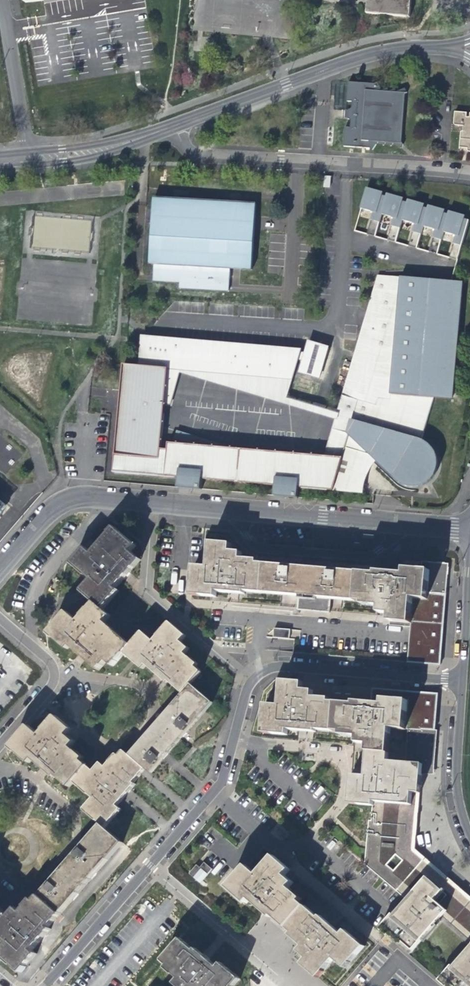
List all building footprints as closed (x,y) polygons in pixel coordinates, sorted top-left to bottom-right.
[(367,15),(408,17),(410,0),(368,0),(367,15)] [(404,95),(407,92),(404,88),(396,92),(394,89),(388,92),(386,88),(381,91),(377,82),(373,84),(348,82),(346,101),(352,102),(351,110),(348,109),(348,114),(347,119),(350,119),(349,127),(344,127),(343,146),(370,148),(372,150),(377,142),(382,145),(385,142),(390,146),(393,143),(400,148),(403,143),(400,141),(404,95)] [(469,113),(469,117),(466,116),(466,112),(454,111),(453,125),(463,125),(463,131),(460,132),(458,149),(467,150),(467,152),(469,152),(469,113)] [(469,220),(365,190),(363,196),(360,208),(372,212),(366,234),(375,237),(381,214),(393,217),(387,240),(395,242),(402,220),(414,223),(408,246),(416,248),(423,226),(435,229),(428,252),(437,254),(443,231),(455,235),(449,258),(457,260),(469,220)] [(149,263),(153,264),(152,281),(179,282),(179,288),(228,291),(229,269),(251,270),(252,242),(255,204),(153,197),(149,263)] [(168,450),(161,449),(162,430),(164,404),(167,370),(175,373),(177,367),(179,367),(192,371),(291,379),(300,350),(148,337),(147,357),(139,357),(138,367),(122,365),(113,473),(178,478),(177,488),(201,490),(202,480),(275,487),(274,497),(298,499),(298,489),(333,491),(345,449),(371,456),(398,480),(411,486),(418,485),(423,484),(427,481),(431,478),(434,473),(435,469),(436,464),(436,460),(435,455),(432,450),(421,441),(434,398),(451,399),(461,281),(399,276),(399,284),(374,282),(370,323),(362,325),(336,415),(323,456),(230,448),(177,432),(173,444),(172,445),(171,451),(168,450)] [(148,337),(141,337),(139,357),(147,357),(148,337)] [(327,347),(308,341),(299,372),(318,378),(327,347)] [(285,398),(291,379),(192,371),(179,367),(177,367),(175,373),(167,370),(164,404),(169,405),(178,374),(285,398)] [(371,456),(345,449),(333,491),(361,493),(371,456)] [(115,588),(140,560),(130,552),(135,546),(114,527),(95,548),(91,553),(85,548),(71,563),(90,580),(81,591),(94,602),(103,609),(119,591),(115,588)] [(287,595),(299,596),(330,599),(338,599),(363,601),(363,605),(380,607),(380,614),(391,614),(390,620),(390,621),(443,626),(445,613),(448,570),(445,568),(441,564),(422,562),(421,570),(405,569),(404,574),(393,573),(390,573),(376,572),(376,575),(366,574),(358,573),(325,570),(308,569),(273,566),(264,565),(257,564),(257,561),(248,560),(240,559),(241,553),(230,552),(231,544),(210,542),(208,567),(201,567),(194,566),(193,571),(191,595),(211,596),(216,597),(216,591),(229,593),(244,594),(244,591),(287,595)] [(329,613),(330,599),(299,596),(298,610),(329,613)] [(104,622),(111,616),(103,609),(94,602),(77,621),(67,612),(48,633),(67,649),(69,647),(81,657),(98,671),(106,661),(112,666),(123,653),(131,645),(104,622)] [(443,626),(390,621),(390,626),(411,627),(408,662),(440,665),(441,655),(443,626)] [(169,681),(182,694),(191,684),(201,672),(195,667),(197,665),(184,654),(188,649),(180,641),(185,636),(169,622),(153,641),(142,632),(131,645),(123,653),(142,669),(146,665),(158,677),(166,684),(169,681)] [(291,630),(274,628),(274,638),(290,639),(291,630)] [(302,690),(302,682),(281,681),(279,706),(265,705),(262,733),(287,735),(287,730),(315,732),(316,730),(341,732),(341,735),(358,737),(357,743),(368,744),(367,766),(366,777),(351,775),(348,803),(373,806),(418,810),(422,771),(393,768),(395,745),(410,746),(411,730),(414,700),(383,697),(383,704),(371,703),(354,702),(354,704),(329,702),(329,698),(313,697),(313,691),(302,690)] [(212,703),(191,684),(182,694),(159,722),(180,740),(183,737),(212,703)] [(372,689),(372,697),(371,703),(383,704),(383,697),(414,700),(411,730),(435,732),(436,722),(437,706),(438,694),(372,689)] [(55,776),(68,788),(74,782),(88,767),(81,761),(84,759),(69,746),(73,741),(65,734),(70,729),(54,715),(37,734),(29,726),(10,748),(28,764),(34,759),(53,778),(55,776)] [(180,740),(159,722),(129,756),(145,769),(151,774),(165,757),(180,740)] [(435,732),(411,730),(410,746),(395,745),(393,768),(422,771),(431,771),(433,744),(434,744),(435,732)] [(142,773),(145,769),(129,756),(124,751),(119,756),(116,754),(105,767),(100,763),(93,771),(88,767),(74,782),(92,799),(83,809),(100,824),(105,828),(121,809),(116,806),(128,792),(135,785),(133,783),(142,773)] [(418,810),(373,806),(372,821),(370,821),(369,828),(367,846),(365,864),(407,900),(380,929),(386,934),(410,955),(423,940),(421,939),(428,931),(430,932),(443,918),(469,941),(469,900),(464,895),(451,884),(443,877),(433,868),(421,858),(412,850),(413,841),(415,833),(418,810)] [(93,876),(122,843),(105,828),(100,824),(66,864),(87,883),(93,876)] [(318,978),(334,958),(345,968),(365,946),(345,930),(342,934),(331,925),(321,916),(319,918),(300,902),(302,899),(293,892),(298,886),(291,881),(285,876),(290,870),(282,863),(274,856),(258,875),(247,866),(228,887),(246,903),(250,899),(266,913),(271,918),(273,916),(292,932),(290,934),(303,945),(299,951),(307,958),(302,964),(318,978)] [(213,869),(205,862),(200,868),(197,865),(189,874),(200,883),(213,869)] [(75,897),(87,883),(66,864),(35,901),(56,919),(75,897)] [(56,919),(35,901),(32,899),(20,912),(16,907),(8,916),(3,911),(0,914),(0,936),(8,943),(0,952),(0,955),(20,972),(36,954),(32,950),(43,938),(51,929),(49,927),(56,919)] [(240,979),(221,963),(217,967),(206,957),(196,949),(195,951),(182,939),(163,961),(168,965),(166,967),(179,978),(174,984),(177,985),(234,985),(240,979)] [(455,968),(453,966),(440,981),(445,985),(469,985),(469,950),(455,968)]
